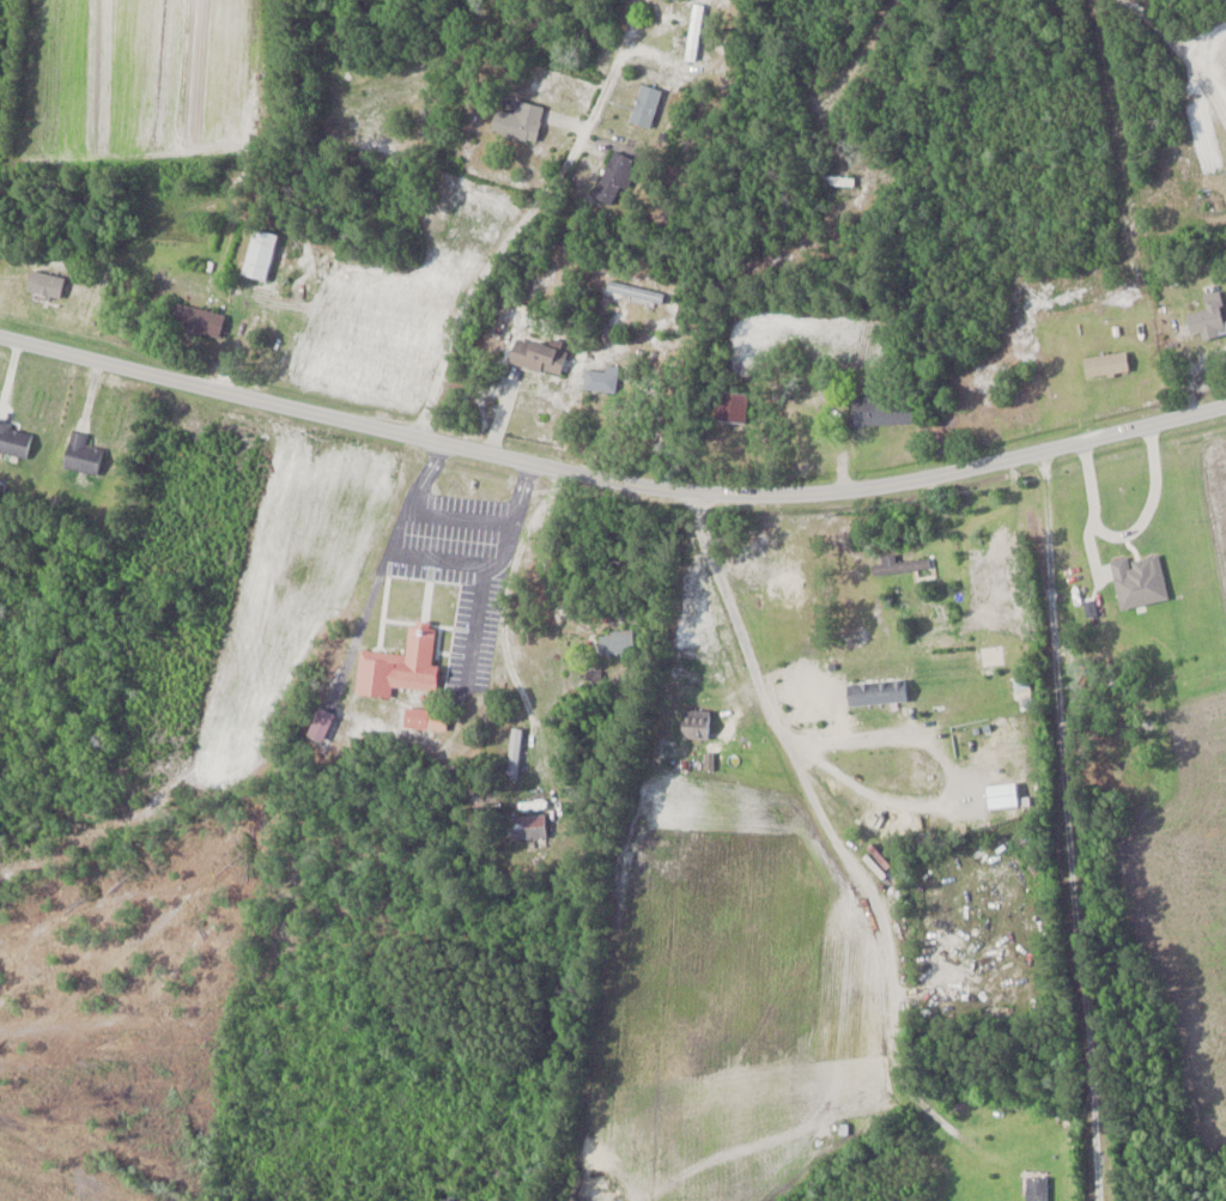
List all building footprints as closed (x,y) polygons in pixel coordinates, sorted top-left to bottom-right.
[(706,5),(695,4),(687,60),(698,62),(706,5)] [(630,122),(651,129),(664,91),(644,84),(630,122)] [(538,142),(546,107),(514,100),(511,112),(499,110),(494,132),(538,142)] [(636,160),(615,151),(595,196),(616,205),(636,160)] [(817,186),(854,186),(854,177),(817,177),(817,186)] [(269,281),(279,234),(256,229),(245,276),(269,281)] [(666,296),(611,280),(608,290),(663,306),(666,296)] [(1204,339),(1225,336),(1225,325),(1221,291),(1204,294),(1207,311),(1188,314),(1192,334),(1203,333),(1204,339)] [(222,337),(227,314),(178,305),(174,328),(222,337)] [(512,363),(560,376),(568,344),(554,341),(552,347),(518,338),(512,363)] [(1087,378),(1130,374),(1128,353),(1085,357),(1087,378)] [(585,389),(617,392),(619,367),(606,366),(606,371),(587,369),(585,389)] [(750,393),(720,391),(718,421),(748,423),(750,393)] [(915,423),(914,395),(854,397),(855,425),(915,423)] [(0,424),(0,452),(28,458),(34,432),(0,424)] [(100,475),(104,449),(87,447),(89,434),(73,432),(67,469),(100,475)] [(1160,554),(1129,560),(1128,557),(1111,561),(1121,609),(1169,600),(1160,554)] [(873,574),(930,571),(930,559),(897,561),(896,555),(882,556),(883,564),(873,564),(873,574)] [(1005,565),(975,565),(975,611),(1012,611),(1012,597),(1005,597),(1005,565)] [(356,694),(391,698),(393,686),(433,691),(440,629),(411,626),(408,655),(361,650),(356,694)] [(602,656),(638,653),(636,630),(600,633),(602,656)] [(908,702),(907,681),(850,684),(851,705),(908,702)] [(337,716),(321,709),(309,736),(325,743),(337,716)] [(430,727),(430,710),(407,710),(407,727),(430,727)] [(685,710),(685,740),(711,740),(711,710),(685,710)] [(523,729),(513,728),(507,777),(517,779),(523,729)] [(509,816),(510,840),(548,838),(547,815),(509,816)] [(1027,1175),(1027,1200),(1048,1200),(1048,1175),(1027,1175)]
